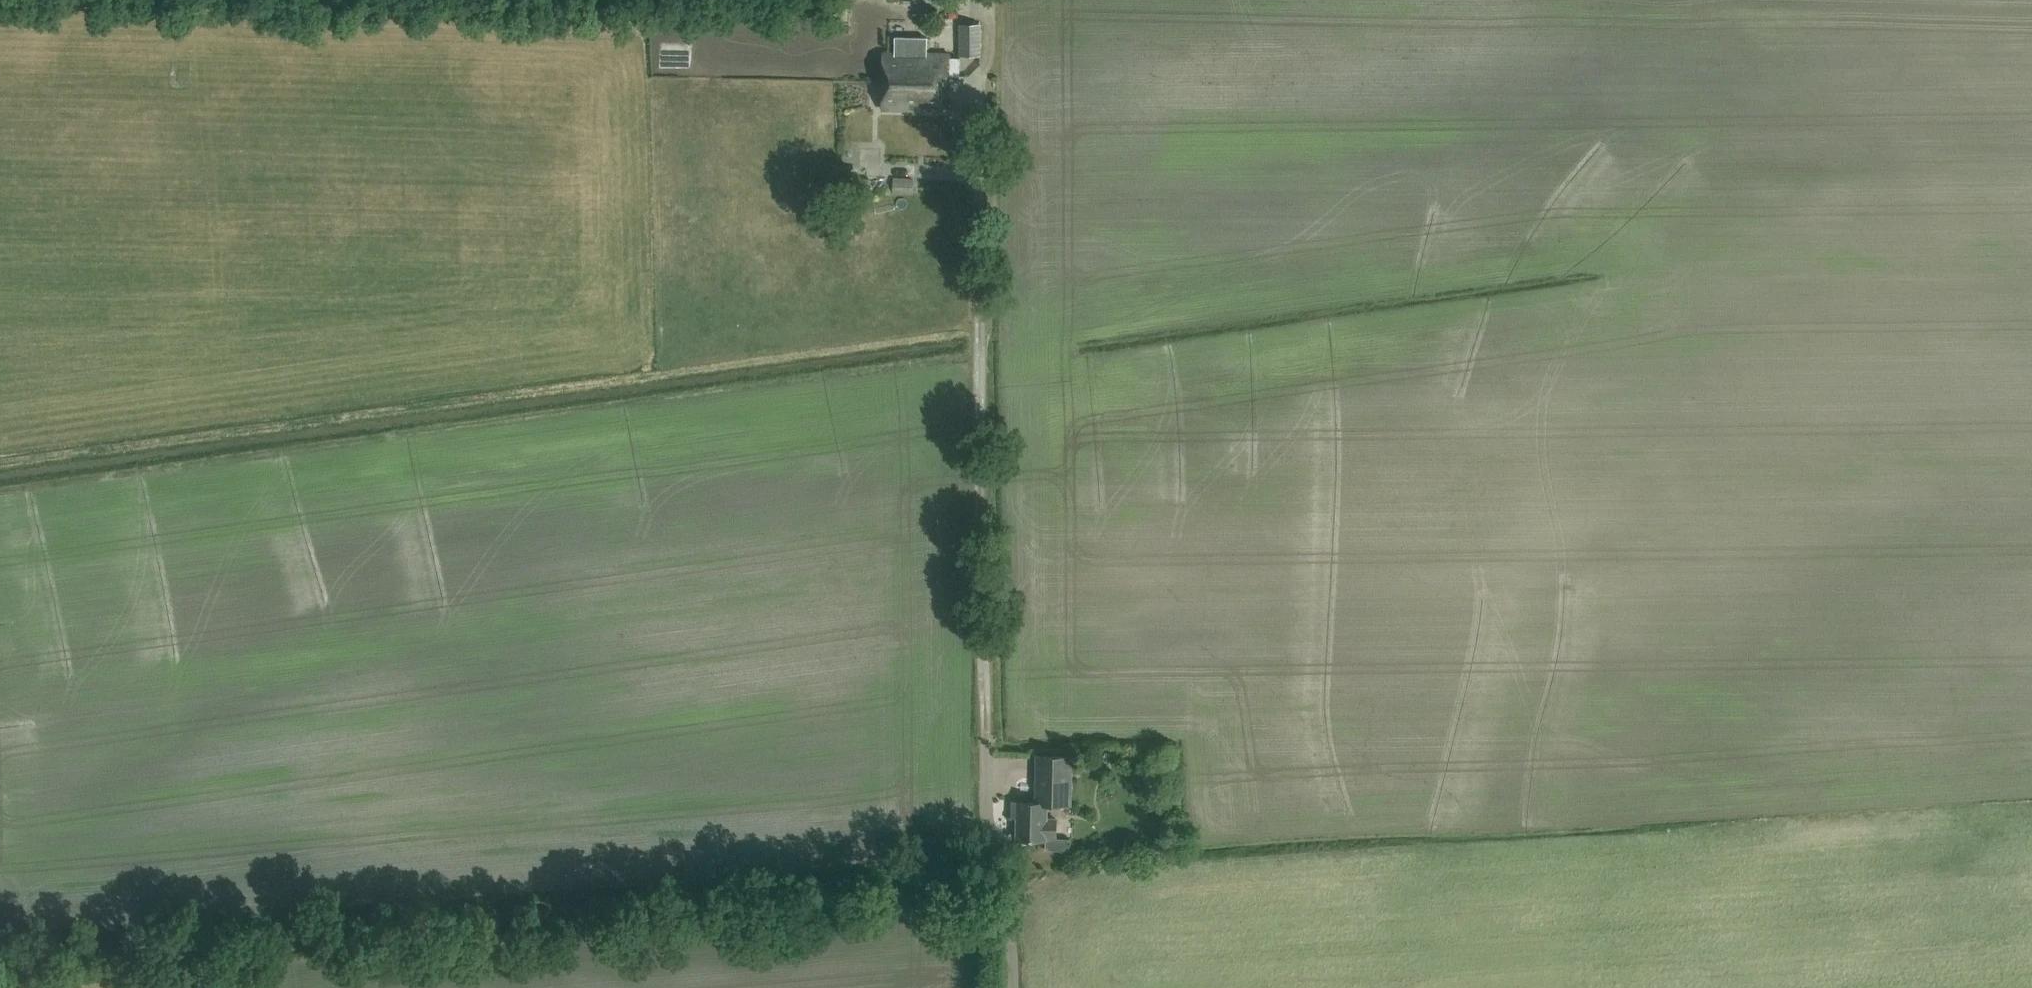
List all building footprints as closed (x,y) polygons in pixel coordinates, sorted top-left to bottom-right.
[(980,24),(958,24),(958,56),(980,56),(980,24)] [(949,54),(883,52),(881,109),(949,110),(949,75),(960,76),(960,59),(949,59),(949,54)] [(919,194),(918,179),(897,180),(898,195),(919,194)] [(1071,756),(1038,755),(1037,802),(1013,802),(1013,817),(1017,817),(1017,839),(1046,840),(1046,837),(1056,838),(1056,819),(1046,819),(1047,804),(1070,804),(1071,756)]
